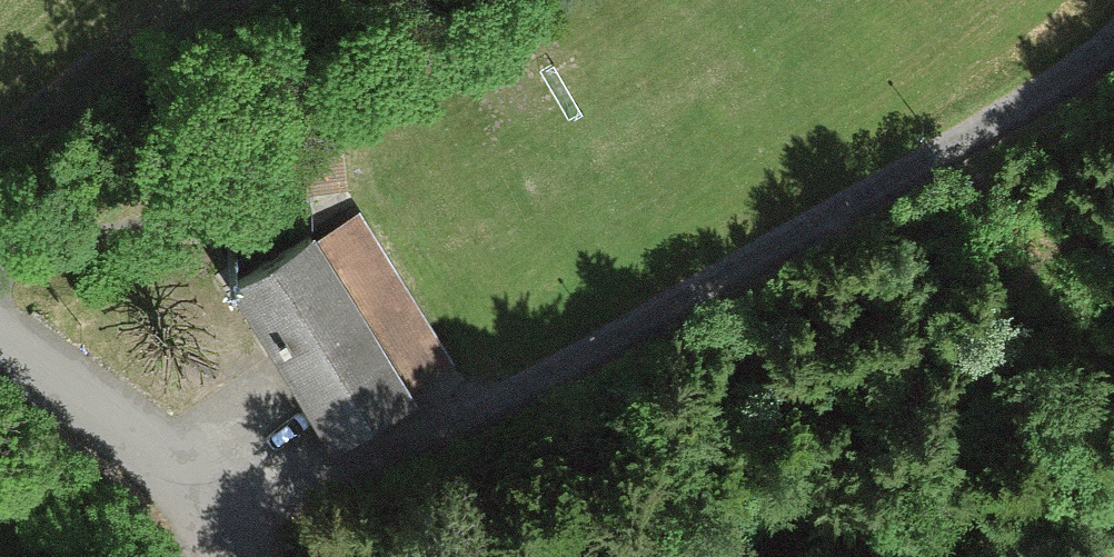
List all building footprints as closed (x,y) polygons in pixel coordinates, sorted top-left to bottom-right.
[(458,382),(357,214),(229,290),(330,458),(458,382)]
